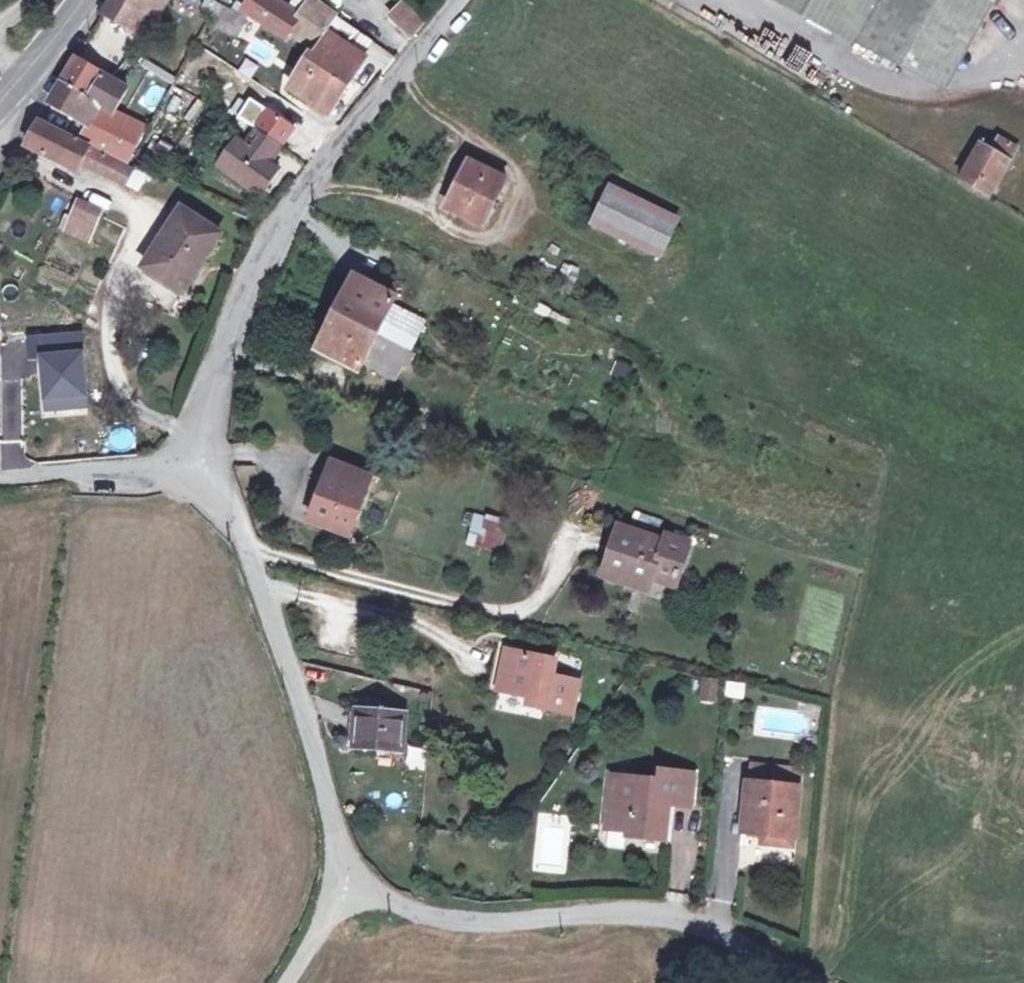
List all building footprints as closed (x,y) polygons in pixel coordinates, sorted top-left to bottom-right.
[(98,8),(111,16),(110,18),(142,36),(162,0),(103,0),(98,8)] [(246,10),(283,34),(295,15),(285,8),(273,0),(252,0),(246,10)] [(306,0),(290,0),(285,8),(295,15),(283,34),(312,52),(333,15),(312,0),(307,0),(306,0)] [(414,33),(423,21),(402,0),(399,0),(390,8),(414,33)] [(856,43),(880,0),(780,0),(856,43)] [(996,4),(989,0),(880,0),(856,43),(945,94),(996,4)] [(243,13),(217,2),(212,11),(239,24),(243,13)] [(306,105),(325,116),(373,45),(333,15),(312,52),(292,87),(310,99),(306,105)] [(56,80),(83,97),(96,74),(69,59),(56,80)] [(107,80),(96,74),(83,97),(56,80),(43,102),(82,126),(94,106),(112,114),(118,99),(123,89),(107,80)] [(112,114),(94,106),(82,126),(75,139),(85,144),(85,147),(126,166),(128,161),(142,126),(122,118),(112,114)] [(267,162),(292,127),(267,109),(242,145),(234,139),(214,165),(254,193),(273,167),(267,162)] [(85,144),(75,139),(33,120),(17,144),(75,169),(80,159),(89,167),(123,183),(130,168),(126,166),(85,147),(85,144)] [(989,196),(1014,149),(998,140),(990,153),(977,146),(959,179),(989,196)] [(450,212),(483,227),(495,200),(506,178),(468,161),(460,178),(465,181),(450,212)] [(132,166),(126,187),(142,192),(148,171),(132,166)] [(607,235),(626,197),(628,192),(612,184),(590,229),(606,236),(607,235)] [(674,221),(635,201),(626,197),(607,235),(616,239),(656,259),(674,221)] [(98,214),(75,201),(68,215),(92,227),(97,216),(98,214)] [(180,296),(215,236),(176,208),(140,270),(180,296)] [(92,227),(68,215),(59,231),(83,243),(92,227)] [(341,302),(333,316),(370,334),(395,346),(410,317),(390,307),(394,302),(357,282),(345,304),(341,302)] [(360,364),(380,374),(395,346),(370,334),(333,316),(325,331),(330,333),(319,355),(356,371),(360,364)] [(422,323),(410,317),(395,346),(408,352),(422,323)] [(58,415),(81,413),(76,339),(23,343),(25,363),(36,362),(39,405),(57,404),(58,415)] [(393,381),(408,352),(395,346),(380,374),(393,381)] [(39,416),(58,415),(57,404),(39,405),(39,416)] [(344,540),(368,480),(329,465),(305,524),(344,540)] [(485,550),(496,520),(490,517),(488,521),(479,518),(476,527),(472,524),(465,543),(485,550)] [(598,574),(620,582),(624,570),(647,577),(670,585),(683,541),(660,534),(658,540),(615,525),(598,574)] [(643,590),(647,577),(624,570),(620,582),(643,590)] [(493,688),(523,695),(542,700),(540,709),(566,715),(573,683),(549,677),(552,661),(502,650),(493,688)] [(699,676),(696,699),(716,702),(719,678),(699,676)] [(725,697),(744,698),(745,682),(727,681),(725,697)] [(521,705),(540,709),(542,700),(523,695),(521,705)] [(395,751),(396,714),(352,711),(351,748),(395,751)] [(747,768),(745,784),(771,786),(775,787),(777,771),(773,771),(747,768)] [(796,774),(777,771),(775,787),(771,786),(765,838),(789,840),(795,789),(793,789),(796,774)] [(686,804),(689,776),(658,772),(657,782),(607,776),(601,828),(623,830),(622,836),(658,841),(661,814),(654,814),(656,800),(686,804)] [(757,837),(765,838),(771,786),(745,784),(742,784),(736,835),(757,837)] [(765,838),(757,837),(756,847),(764,848),(788,850),(789,840),(765,838)]
